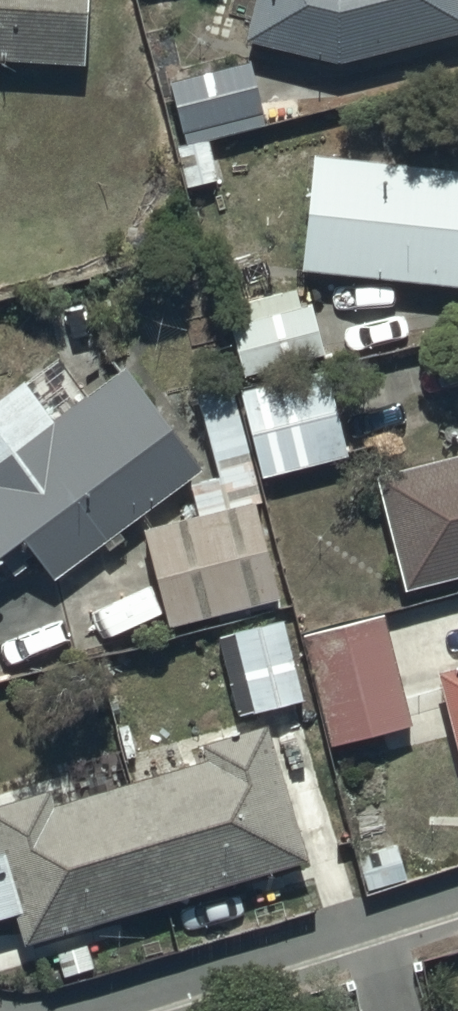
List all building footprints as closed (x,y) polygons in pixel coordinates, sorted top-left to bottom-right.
[(70,71),(73,0),(0,0),(0,67),(70,71)] [(230,48),(326,71),(457,35),(457,23),(452,0),(241,0),(230,48)] [(240,66),(159,87),(175,150),(166,152),(176,194),(208,186),(197,146),(257,131),(240,66)] [(297,156),(285,272),(457,290),(457,173),(297,156)] [(228,323),(217,326),(232,379),(310,358),(292,290),(224,308),(228,323)] [(42,583),(191,472),(112,367),(74,396),(43,355),(0,387),(0,578),(24,560),(42,583)] [(226,396),(249,486),(338,459),(312,370),(226,396)] [(249,486),(226,396),(219,374),(181,385),(214,497),(249,486)] [(361,477),(391,595),(457,578),(457,452),(361,477)] [(188,518),(129,533),(154,632),(271,602),(246,503),(214,511),(209,491),(183,497),(188,518)] [(378,617),(293,636),(319,747),(404,728),(378,617)] [(281,621),(221,634),(240,717),(300,704),(281,621)] [(423,673),(457,817),(457,664),(423,673)] [(0,802),(0,918),(1,918),(10,949),(295,863),(253,728),(233,734),(230,724),(176,740),(183,765),(38,809),(33,792),(0,802)]
